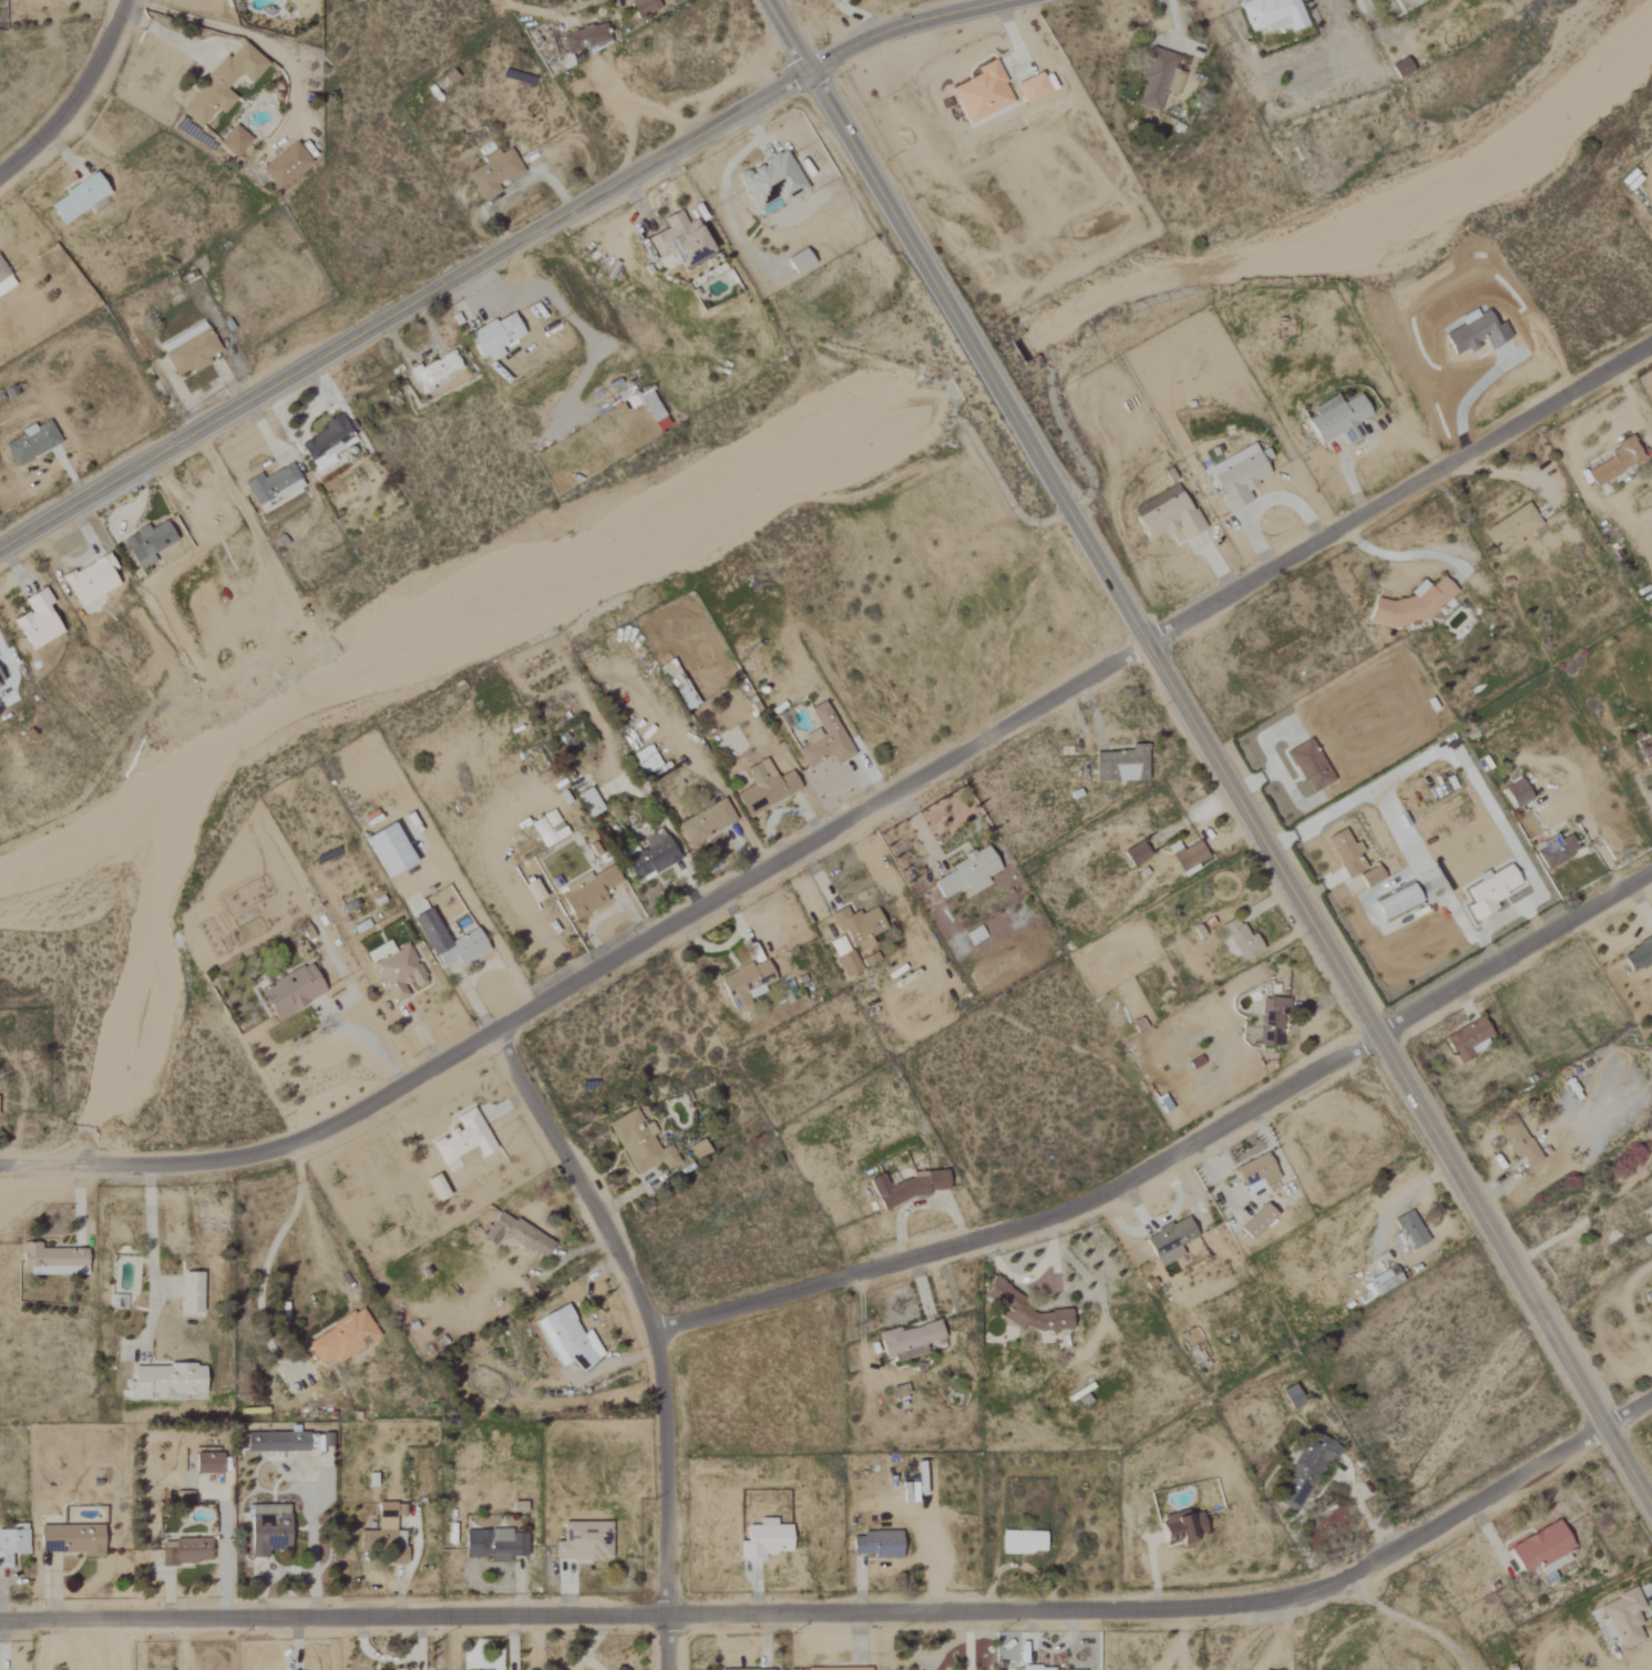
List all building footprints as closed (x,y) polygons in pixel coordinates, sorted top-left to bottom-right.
[(655,0),(634,0),(629,3),(637,20),(660,8),(655,0)] [(1249,33),(1266,27),(1267,32),(1288,25),(1291,32),(1306,26),(1296,0),(1253,0),(1239,5),(1249,33)] [(561,34),(567,54),(587,48),(588,51),(610,45),(603,22),(561,34)] [(266,64),(239,40),(179,110),(199,128),(215,109),(221,115),(235,99),(224,90),(238,74),(250,84),(266,64)] [(1177,55),(1150,48),(1141,82),(1143,82),(1137,106),(1159,111),(1164,93),(1177,96),(1183,73),(1173,70),(1177,55)] [(1389,66),(1397,79),(1412,71),(1405,58),(1389,66)] [(975,68),(978,76),(951,88),(966,124),(1014,104),(994,60),(975,68)] [(1013,84),(1022,105),(1055,90),(1049,77),(1042,79),(1040,73),(1013,84)] [(218,144),(236,158),(251,140),(234,125),(218,144)] [(259,167),(273,189),(310,165),(296,143),(259,167)] [(522,173),(510,149),(498,154),(496,150),(480,158),(484,165),(467,173),(480,202),(499,193),(496,185),(522,173)] [(807,190),(785,150),(737,177),(755,210),(776,198),(780,205),(807,190)] [(47,202),(58,224),(108,197),(96,175),(47,202)] [(655,260),(676,251),(684,270),(711,258),(695,220),(684,224),(679,212),(661,220),(665,230),(646,238),(655,260)] [(785,259),(793,275),(813,265),(805,249),(785,259)] [(0,263),(0,295),(15,286),(0,263)] [(522,337),(512,314),(467,333),(478,360),(488,355),(491,361),(503,356),(499,347),(522,337)] [(208,362),(207,358),(219,352),(202,321),(158,345),(176,379),(208,362)] [(461,372),(452,352),(418,368),(416,365),(407,369),(417,392),(461,372)] [(665,416),(649,391),(638,397),(653,423),(665,416)] [(1320,445),(1340,434),(1347,446),(1365,437),(1357,423),(1370,416),(1358,394),(1340,404),(1335,396),(1311,409),(1315,416),(1306,421),(1320,445)] [(299,444),(313,472),(334,462),(330,455),(354,443),(340,414),(322,423),(326,430),(299,444)] [(59,443),(47,420),(3,444),(15,467),(59,443)] [(1611,459),(1586,472),(1594,487),(1644,461),(1631,438),(1607,450),(1611,459)] [(1206,466),(1228,513),(1252,502),(1247,491),(1258,487),(1255,481),(1269,475),(1262,462),(1270,458),(1266,449),(1257,453),(1253,445),(1206,466)] [(254,506),(264,502),(266,504),(302,489),(292,465),(261,478),(260,476),(244,483),(254,506)] [(1131,510),(1148,543),(1176,529),(1182,541),(1205,530),(1195,509),(1190,512),(1177,486),(1131,510)] [(1541,525),(1527,504),(1483,532),(1497,553),(1541,525)] [(148,529),(147,528),(122,538),(135,571),(154,563),(150,553),(174,543),(165,522),(148,529)] [(77,608),(116,587),(109,573),(114,570),(106,554),(61,579),(77,608)] [(1456,592),(1441,577),(1430,589),(1422,581),(1410,593),(1410,597),(1370,604),(1374,629),(1429,619),(1456,592)] [(11,621),(28,652),(60,634),(45,607),(52,603),(43,588),(22,600),(28,612),(11,621)] [(808,709),(818,727),(803,735),(807,744),(797,749),(807,768),(830,756),(835,765),(852,756),(824,701),(808,709)] [(1286,753),(1311,793),(1334,779),(1308,739),(1286,753)] [(1651,765),(1651,744),(1650,739),(1635,745),(1644,768),(1651,765)] [(633,752),(641,773),(659,766),(651,745),(633,752)] [(1147,780),(1146,745),(1130,745),(1130,752),(1094,752),(1094,781),(1147,780)] [(790,771),(775,778),(765,758),(743,769),(752,785),(735,795),(747,817),(800,789),(790,771)] [(1504,786),(1514,808),(1531,800),(1521,778),(1504,786)] [(576,795),(590,817),(602,810),(589,787),(576,795)] [(676,822),(688,847),(709,837),(708,833),(734,821),(724,800),(676,822)] [(530,821),(542,847),(566,836),(554,810),(530,821)] [(413,863),(391,822),(363,838),(386,878),(413,863)] [(1348,879),(1366,868),(1357,855),(1363,851),(1356,841),(1352,844),(1342,828),(1324,839),(1348,879)] [(678,860),(666,835),(656,839),(654,834),(635,843),(639,851),(623,859),(634,882),(678,860)] [(1547,870),(1578,851),(1568,834),(1536,853),(1547,870)] [(1131,867),(1149,855),(1140,840),(1122,852),(1131,867)] [(1171,853),(1182,877),(1198,870),(1195,863),(1206,858),(1198,841),(1171,853)] [(999,870),(985,845),(949,864),(953,871),(932,882),(941,899),(965,886),(968,893),(988,883),(985,877),(999,870)] [(1463,887),(1472,903),(1465,906),(1473,921),(1497,909),(1492,900),(1520,886),(1509,864),(1488,875),(1488,874),(1463,887)] [(558,890),(572,920),(608,903),(603,892),(621,884),(612,865),(590,876),(590,875),(558,890)] [(1383,880),(1378,866),(1359,873),(1364,888),(1383,880)] [(532,903),(543,898),(534,879),(523,884),(532,903)] [(1375,899),(1382,918),(1420,904),(1413,885),(1375,899)] [(828,914),(836,931),(843,928),(854,953),(872,944),(869,937),(884,929),(873,906),(849,917),(844,907),(828,914)] [(488,952),(476,928),(447,943),(429,908),(412,917),(439,970),(457,961),(460,966),(488,952)] [(1262,950),(1254,933),(1247,937),(1237,916),(1222,924),(1241,961),(1262,950)] [(859,971),(842,935),(828,942),(845,978),(859,971)] [(1651,962),(1651,937),(1621,951),(1630,972),(1651,962)] [(408,996),(402,985),(410,981),(414,989),(427,982),(406,945),(370,965),(392,1005),(408,996)] [(878,959),(875,953),(860,961),(864,967),(878,959)] [(325,995),(310,964),(258,989),(273,1020),(325,995)] [(1281,1047),(1282,1009),(1287,1009),(1287,999),(1261,998),(1260,1046),(1281,1047)] [(1492,1047),(1481,1019),(1443,1034),(1454,1062),(1492,1047)] [(453,1117),(459,1129),(431,1143),(446,1173),(494,1151),(473,1107),(453,1117)] [(608,1122),(633,1176),(661,1163),(664,1170),(678,1163),(670,1145),(657,1150),(651,1135),(655,1133),(650,1122),(643,1125),(635,1110),(608,1122)] [(1514,1161),(1521,1158),(1526,1168),(1539,1162),(1519,1120),(1500,1130),(1514,1161)] [(708,1152),(701,1140),(688,1147),(694,1159),(708,1152)] [(1278,1180),(1266,1153),(1234,1168),(1246,1194),(1278,1180)] [(881,1211),(914,1197),(922,1197),(936,1191),(947,1191),(946,1171),(924,1172),(887,1188),(881,1174),(867,1180),(881,1211)] [(448,1196),(436,1174),(425,1180),(438,1202),(448,1196)] [(1238,1229),(1249,1241),(1275,1216),(1264,1204),(1238,1229)] [(553,1244),(499,1210),(482,1238),(493,1245),(501,1233),(543,1259),(553,1244)] [(1392,1220),(1400,1234),(1393,1238),(1401,1255),(1427,1242),(1411,1210),(1392,1220)] [(1158,1267),(1182,1256),(1178,1246),(1195,1238),(1186,1218),(1144,1237),(1158,1267)] [(86,1275),(86,1250),(39,1249),(39,1243),(20,1243),(20,1274),(86,1275)] [(1361,1283),(1366,1293),(1357,1297),(1361,1304),(1402,1282),(1394,1266),(1361,1283)] [(201,1313),(202,1272),(181,1272),(181,1313),(201,1313)] [(1071,1329),(1069,1310),(1033,1313),(1019,1305),(1024,1296),(993,1278),(985,1290),(986,1296),(995,1301),(996,1314),(1021,1330),(1024,1325),(1037,1332),(1071,1329)] [(593,1365),(569,1305),(537,1318),(546,1340),(555,1337),(565,1364),(574,1361),(578,1371),(593,1365)] [(378,1337),(360,1308),(304,1343),(318,1367),(333,1358),(336,1363),(378,1337)] [(926,1354),(924,1344),(942,1340),(938,1322),(899,1331),(898,1328),(877,1333),(884,1363),(926,1354)] [(126,1397),(202,1399),(203,1367),(131,1366),(131,1380),(126,1380),(126,1397)] [(1282,1391),(1290,1409),(1302,1403),(1293,1386),(1282,1391)] [(307,1452),(307,1432),(246,1434),(246,1453),(307,1452)] [(221,1474),(221,1453),(194,1454),(194,1475),(221,1474)] [(1188,1516),(1186,1510),(1159,1517),(1166,1545),(1205,1534),(1199,1513),(1188,1516)] [(288,1514),(248,1515),(249,1558),(267,1558),(267,1551),(288,1551),(288,1514)] [(789,1525),(774,1525),(774,1518),(758,1518),(758,1526),(745,1526),(745,1542),(738,1542),(738,1560),(764,1560),(764,1553),(789,1553),(789,1525)] [(554,1561),(609,1560),(609,1522),(561,1523),(561,1542),(554,1542),(554,1561)] [(1575,1559),(1557,1522),(1508,1546),(1521,1573),(1538,1564),(1543,1574),(1575,1559)] [(101,1525),(38,1526),(39,1554),(81,1553),(82,1558),(102,1557),(101,1525)] [(0,1527),(0,1564),(10,1564),(9,1555),(26,1555),(26,1526),(0,1527)] [(525,1558),(525,1532),(463,1530),(463,1558),(488,1558),(488,1563),(509,1563),(509,1558),(525,1558)] [(899,1532),(861,1531),(861,1537),(851,1537),(851,1556),(899,1557),(899,1532)] [(1001,1553),(1044,1554),(1044,1532),(1001,1532),(1001,1553)] [(161,1564),(209,1564),(208,1539),(161,1539),(161,1564)] [(1644,1609),(1635,1589),(1600,1604),(1620,1651),(1643,1641),(1637,1626),(1641,1624),(1636,1613),(1644,1609)]
